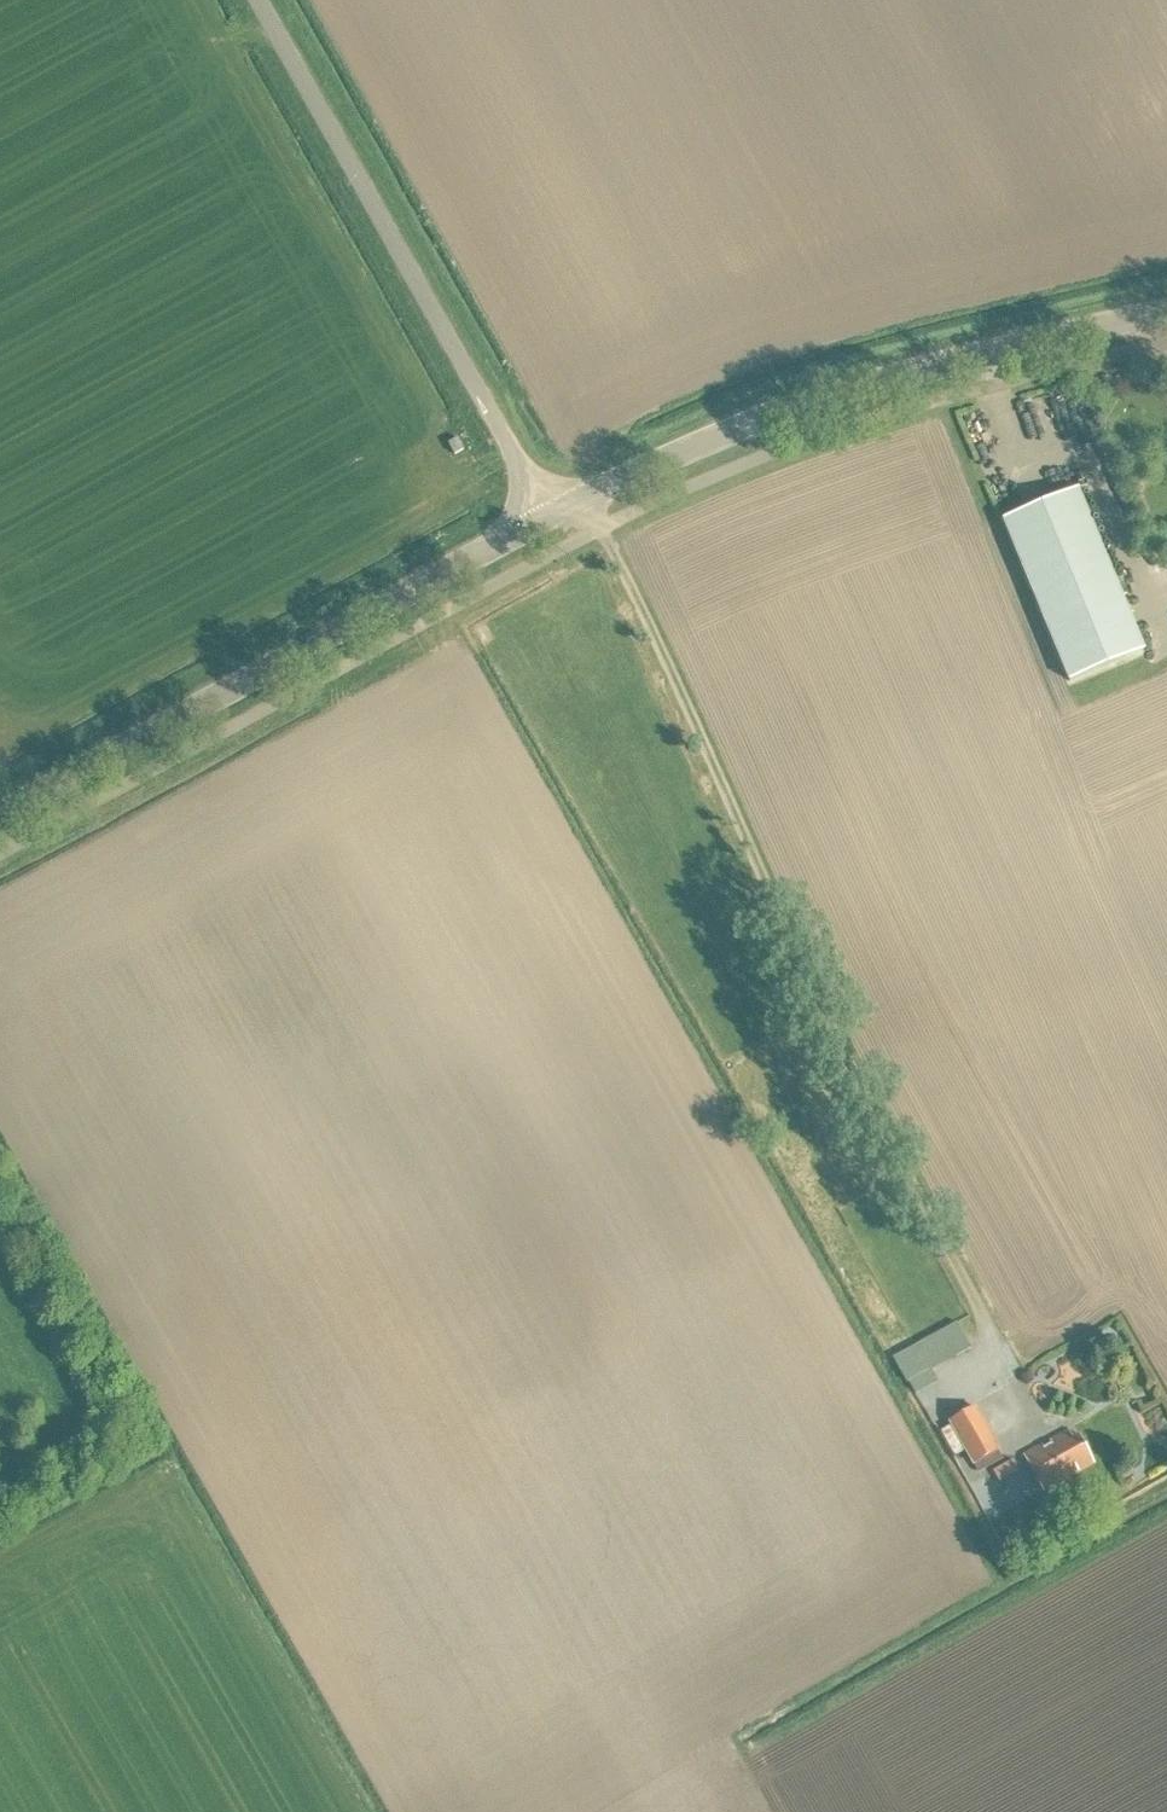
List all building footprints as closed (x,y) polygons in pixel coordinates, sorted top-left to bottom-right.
[(457,439),(448,445),(454,457),(464,451),(457,439)] [(1143,652),(1077,491),(1003,522),(1069,683),(1143,652)] [(957,1324),(938,1335),(952,1360),(971,1350),(957,1324)] [(916,1346),(893,1359),(907,1384),(909,1383),(915,1394),(936,1382),(916,1346)] [(1000,1451),(975,1408),(949,1423),(951,1427),(940,1433),(955,1458),(965,1452),(973,1466),(1000,1451)] [(1044,1493),(1094,1466),(1079,1439),(1074,1442),(1069,1432),(1024,1457),(1044,1493)]
